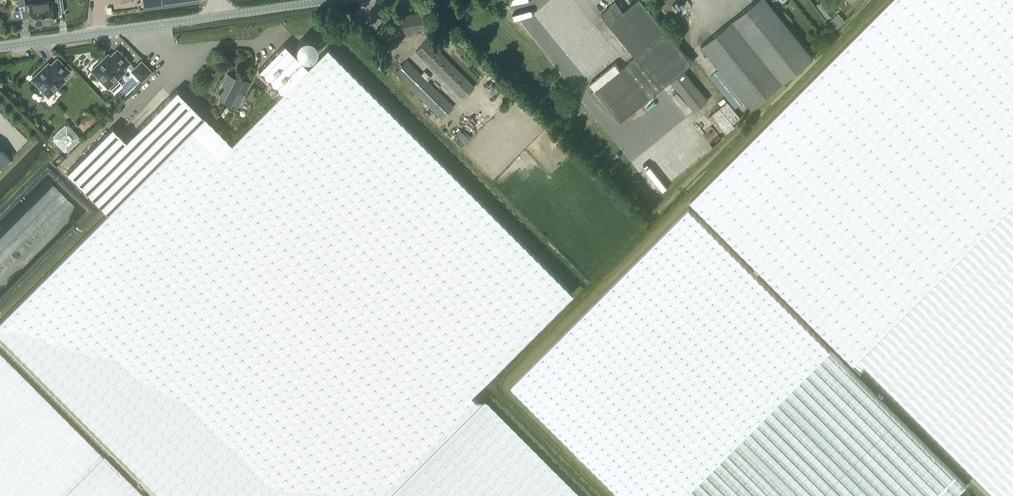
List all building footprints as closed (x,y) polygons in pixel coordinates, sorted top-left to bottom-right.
[(38,2),(25,4),(24,0),(17,0),(18,9),(15,10),(14,11),(12,12),(13,16),(15,17),(17,18),(31,16),(31,23),(43,21),(40,2),(38,2)] [(64,11),(62,0),(52,0),(40,2),(43,21),(54,20),(53,13),(64,11)] [(688,56),(642,0),(636,0),(618,15),(610,5),(601,13),(636,56),(596,89),(622,121),(671,81),(695,111),(708,100),(684,70),(693,62),(688,56)] [(691,200),(861,369),(865,365),(997,495),(1012,495),(1012,0),(890,0),(691,200)] [(780,15),(767,0),(756,0),(730,21),(781,83),(813,57),(788,25),(793,21),(785,11),(780,15)] [(817,4),(827,18),(835,12),(826,0),(822,0),(817,4)] [(404,31),(431,26),(428,11),(401,15),(404,31)] [(829,21),(836,29),(845,20),(838,13),(829,21)] [(751,107),(781,83),(730,21),(701,45),(751,107)] [(463,98),(474,86),(427,39),(415,51),(463,98)] [(0,320),(0,346),(149,495),(396,495),(484,408),(477,402),(470,395),(566,300),(572,293),(327,48),(308,67),(284,43),(258,69),(276,87),(282,93),(232,144),(204,116),(177,88),(126,138),(113,125),(67,171),(107,212),(108,213),(0,320)] [(108,54),(91,69),(108,87),(113,92),(122,83),(117,78),(125,71),(123,69),(127,65),(131,70),(132,70),(134,67),(129,62),(117,49),(110,56),(108,54)] [(32,78),(48,95),(65,80),(63,78),(70,71),(57,58),(50,64),(48,62),(32,78)] [(151,70),(142,60),(131,70),(141,80),(151,70)] [(442,118),(453,106),(407,60),(395,72),(442,118)] [(227,73),(216,95),(231,102),(238,106),(242,98),(243,97),(240,96),(242,93),(244,94),(250,82),(236,75),(234,77),(227,73)] [(741,121),(728,105),(713,116),(727,132),(741,121)] [(67,151),(79,139),(78,138),(79,136),(68,124),(66,125),(65,124),(52,135),(54,137),(52,138),(64,150),(65,149),(67,151)] [(461,147),(469,138),(461,130),(452,139),(461,147)] [(11,158),(0,147),(0,168),(11,158)] [(966,485),(689,208),(511,386),(621,495),(956,495),(966,485)] [(104,464),(0,360),(0,495),(73,495),(104,464)] [(397,495),(571,495),(490,414),(484,409),(397,495)] [(104,464),(73,495),(136,495),(104,464)]
